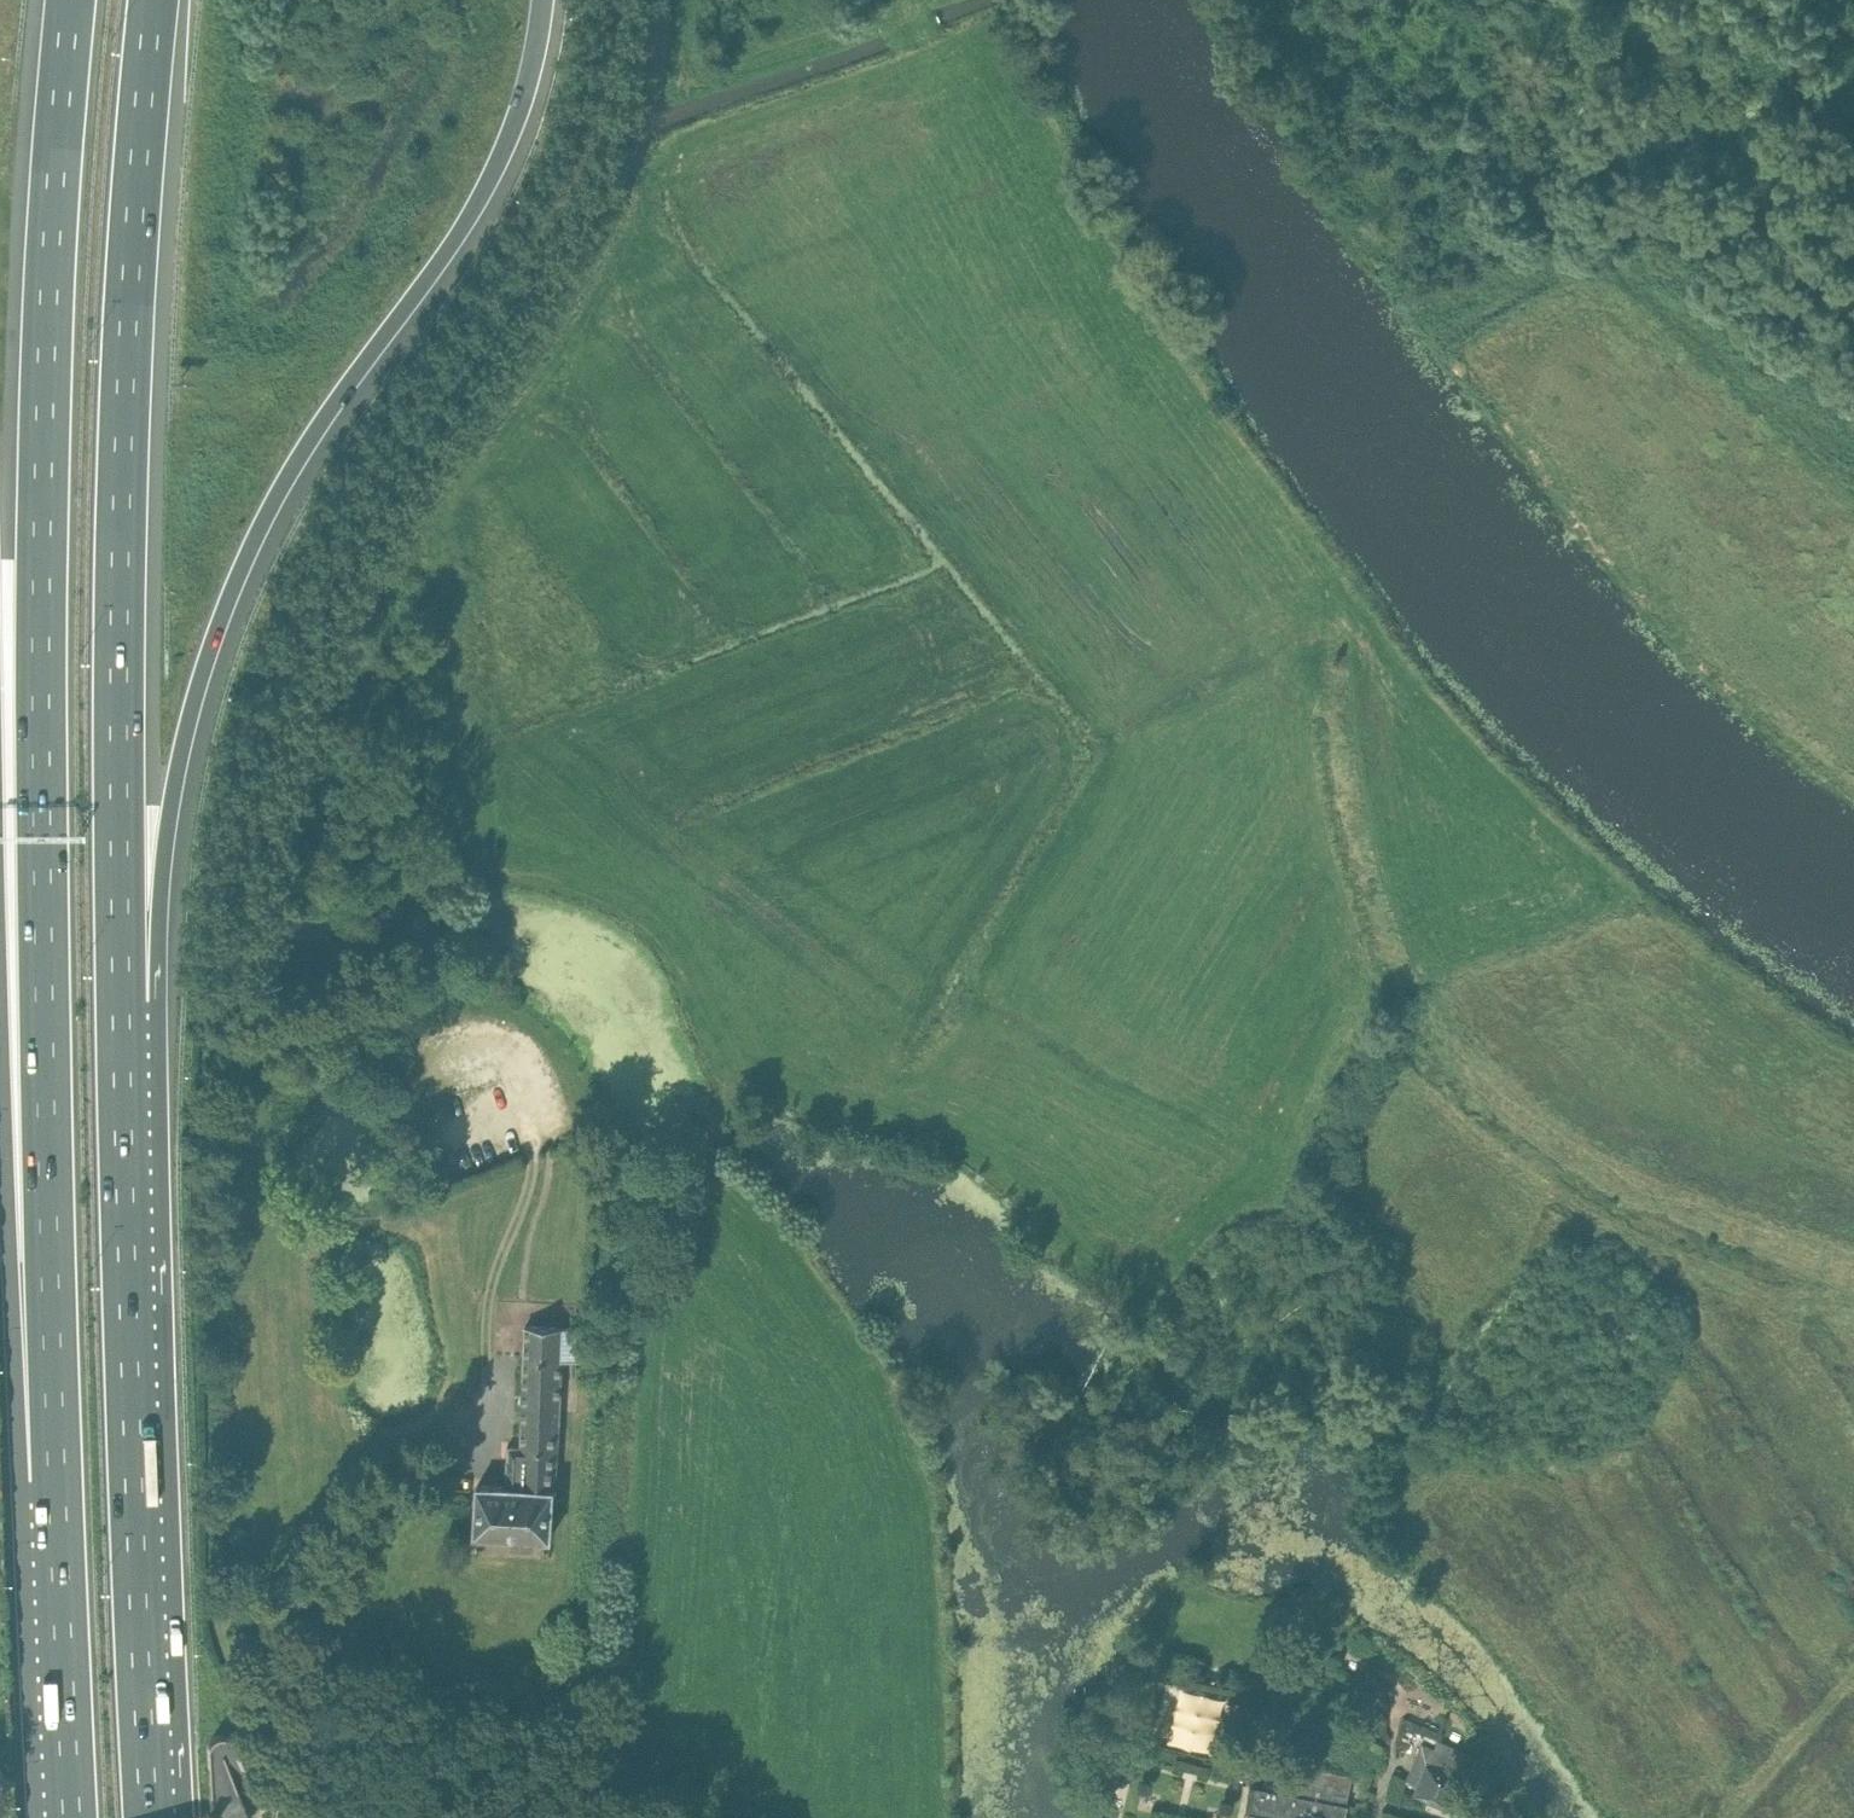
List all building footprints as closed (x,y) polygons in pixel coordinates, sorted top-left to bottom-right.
[(551,1538),(558,1409),(561,1359),(579,1360),(581,1327),(526,1325),(521,1445),(508,1445),(507,1485),(477,1484),(474,1534),(551,1538)] [(1407,1782),(1416,1785),(1412,1794),(1450,1808),(1471,1753),(1439,1739),(1435,1748),(1422,1743),(1407,1782)] [(1346,1803),(1352,1774),(1290,1762),(1282,1791),(1254,1786),(1249,1811),(1248,1811),(1247,1814),(1248,1814),(1247,1817),(1343,1817),(1346,1803)]
